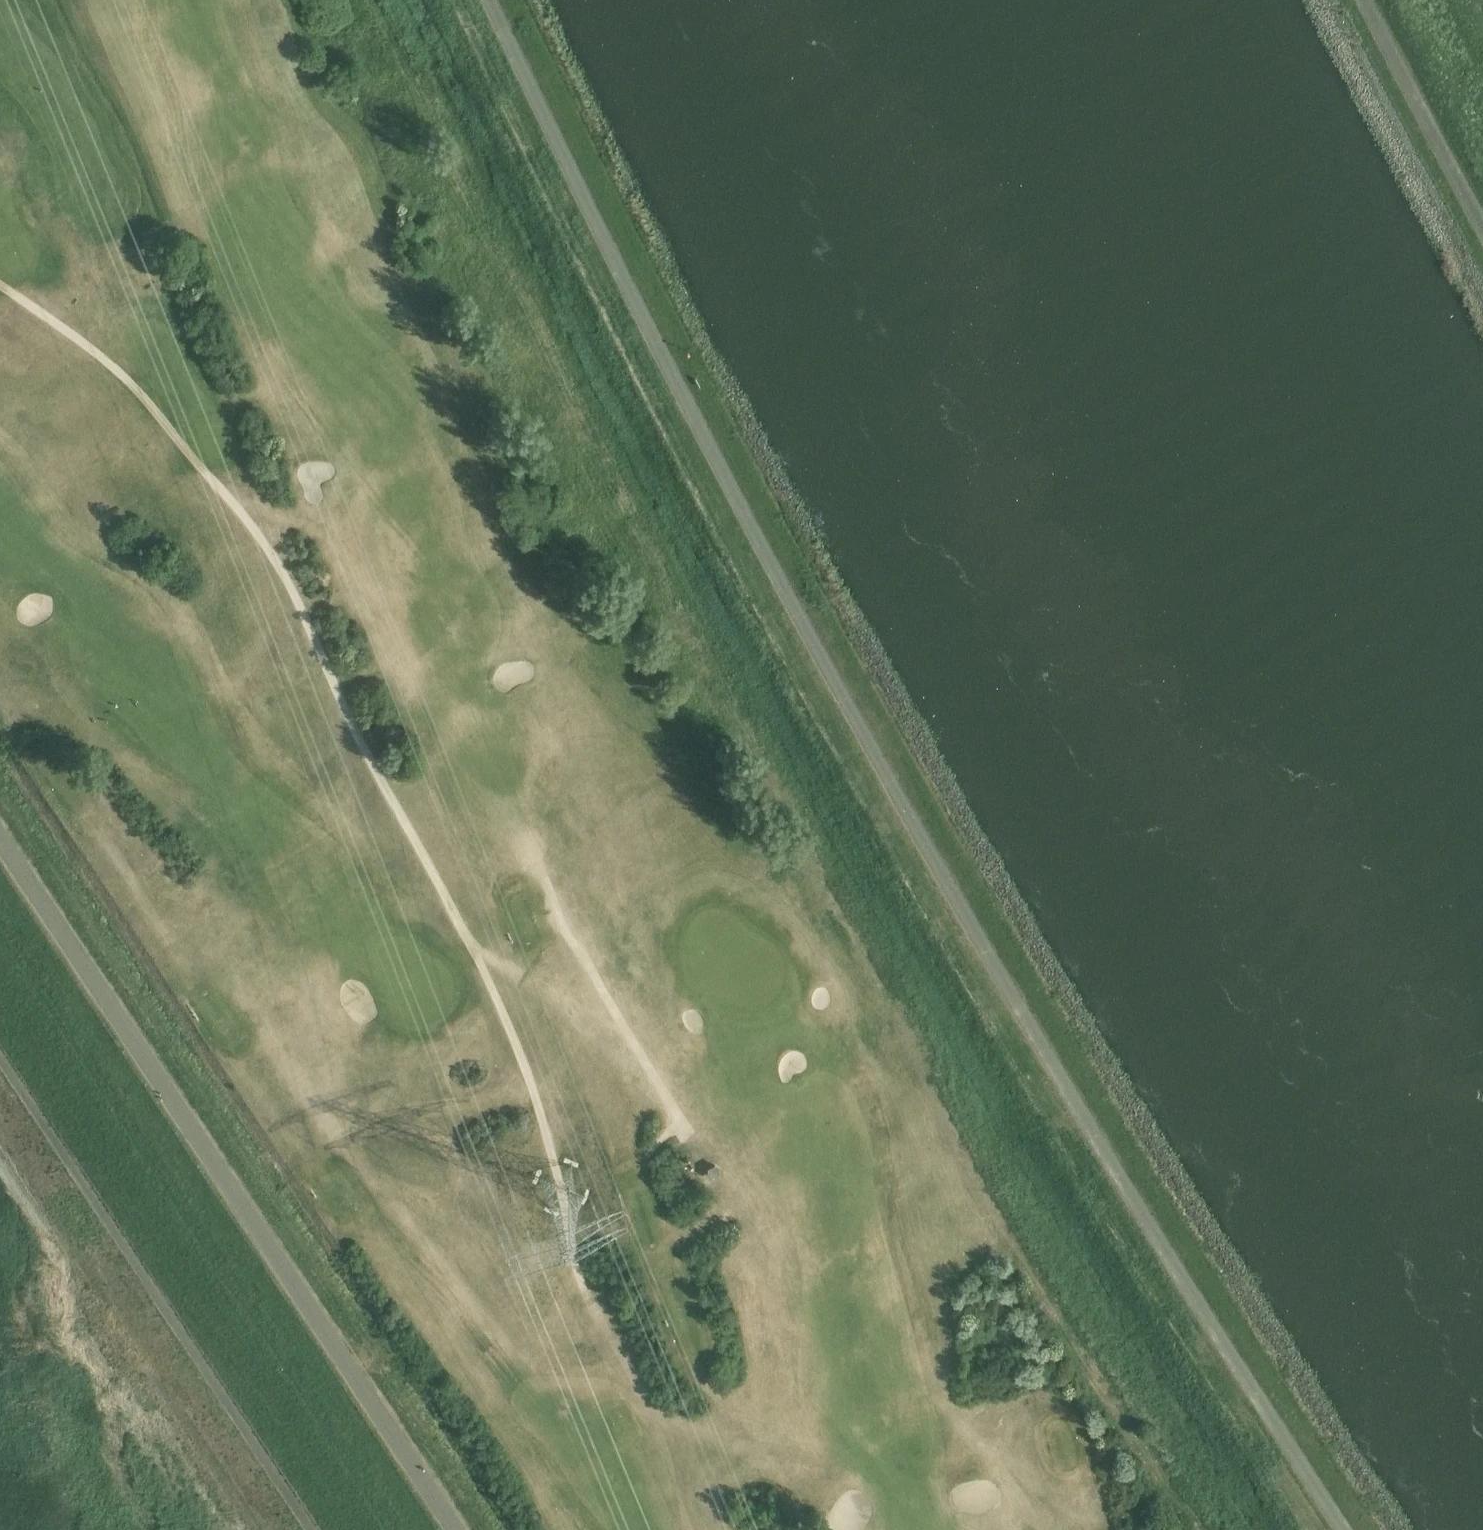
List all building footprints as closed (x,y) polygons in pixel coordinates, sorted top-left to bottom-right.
[(326,503),(321,478),(306,482),(311,506),(326,503)]
